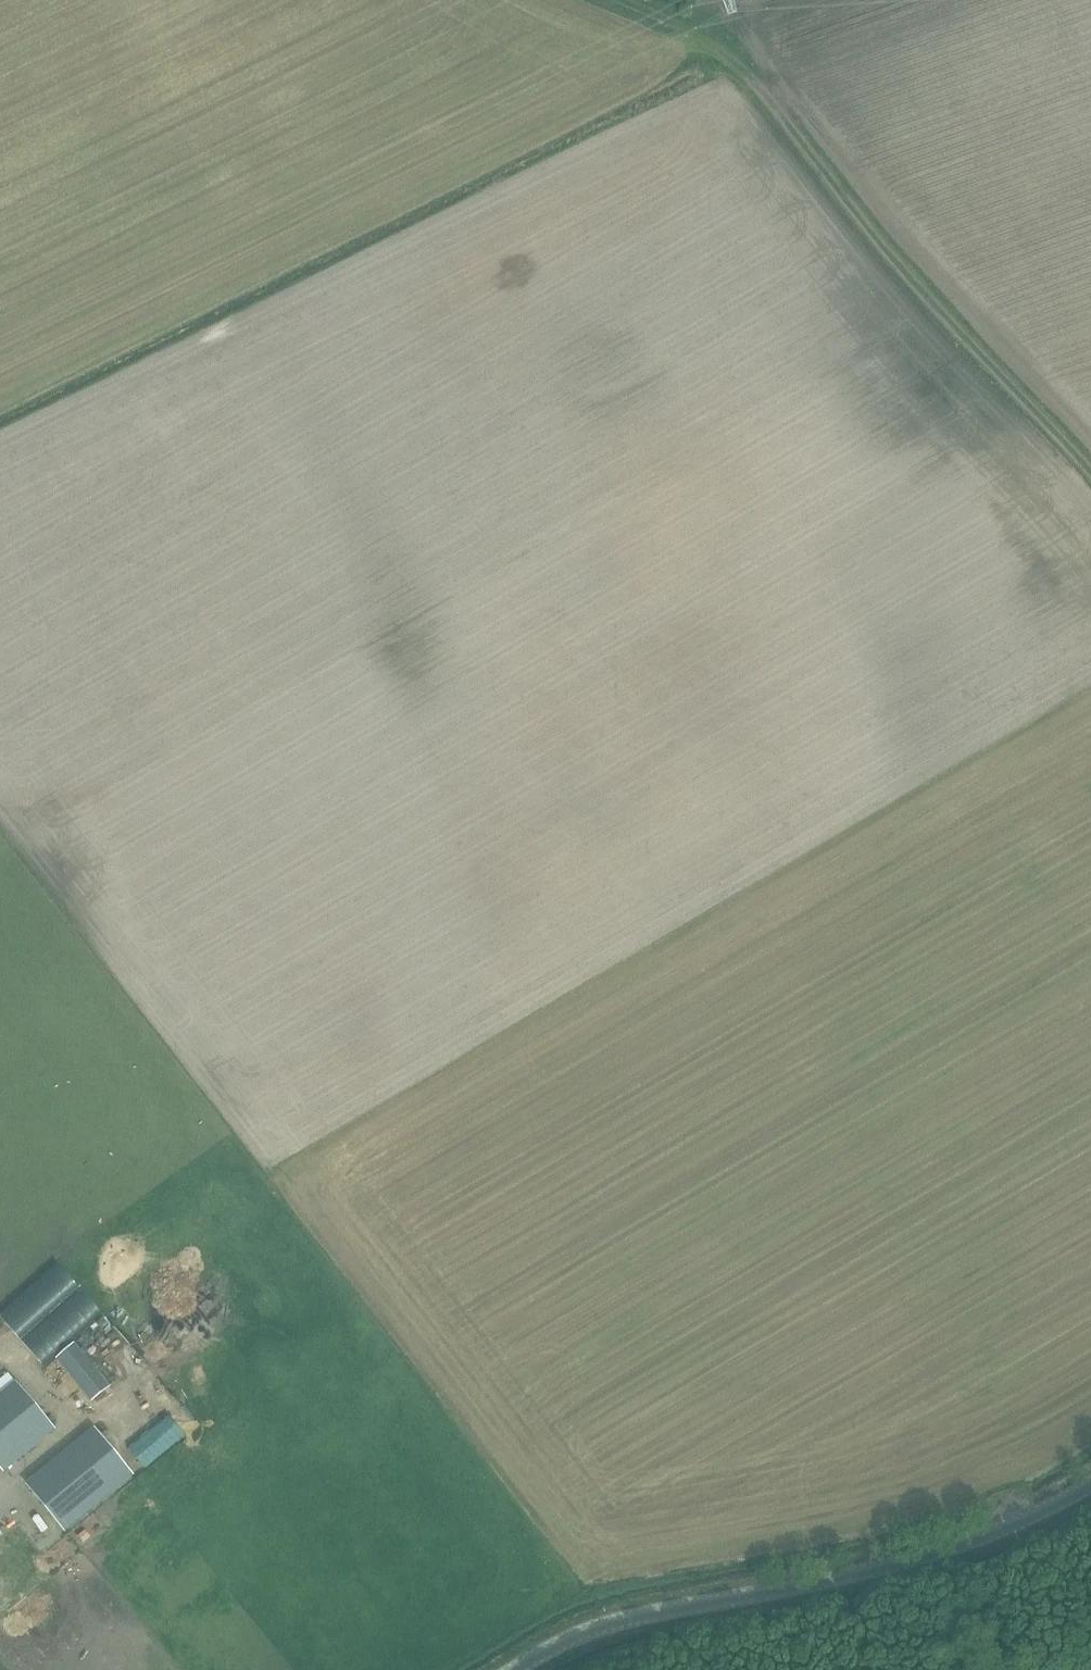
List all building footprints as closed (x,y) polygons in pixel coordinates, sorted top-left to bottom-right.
[(58,1359),(92,1400),(109,1386),(75,1345),(58,1359)] [(4,1471),(55,1429),(16,1382),(0,1395),(0,1466),(4,1471)] [(65,1531),(133,1475),(94,1428),(26,1483),(65,1531)]
